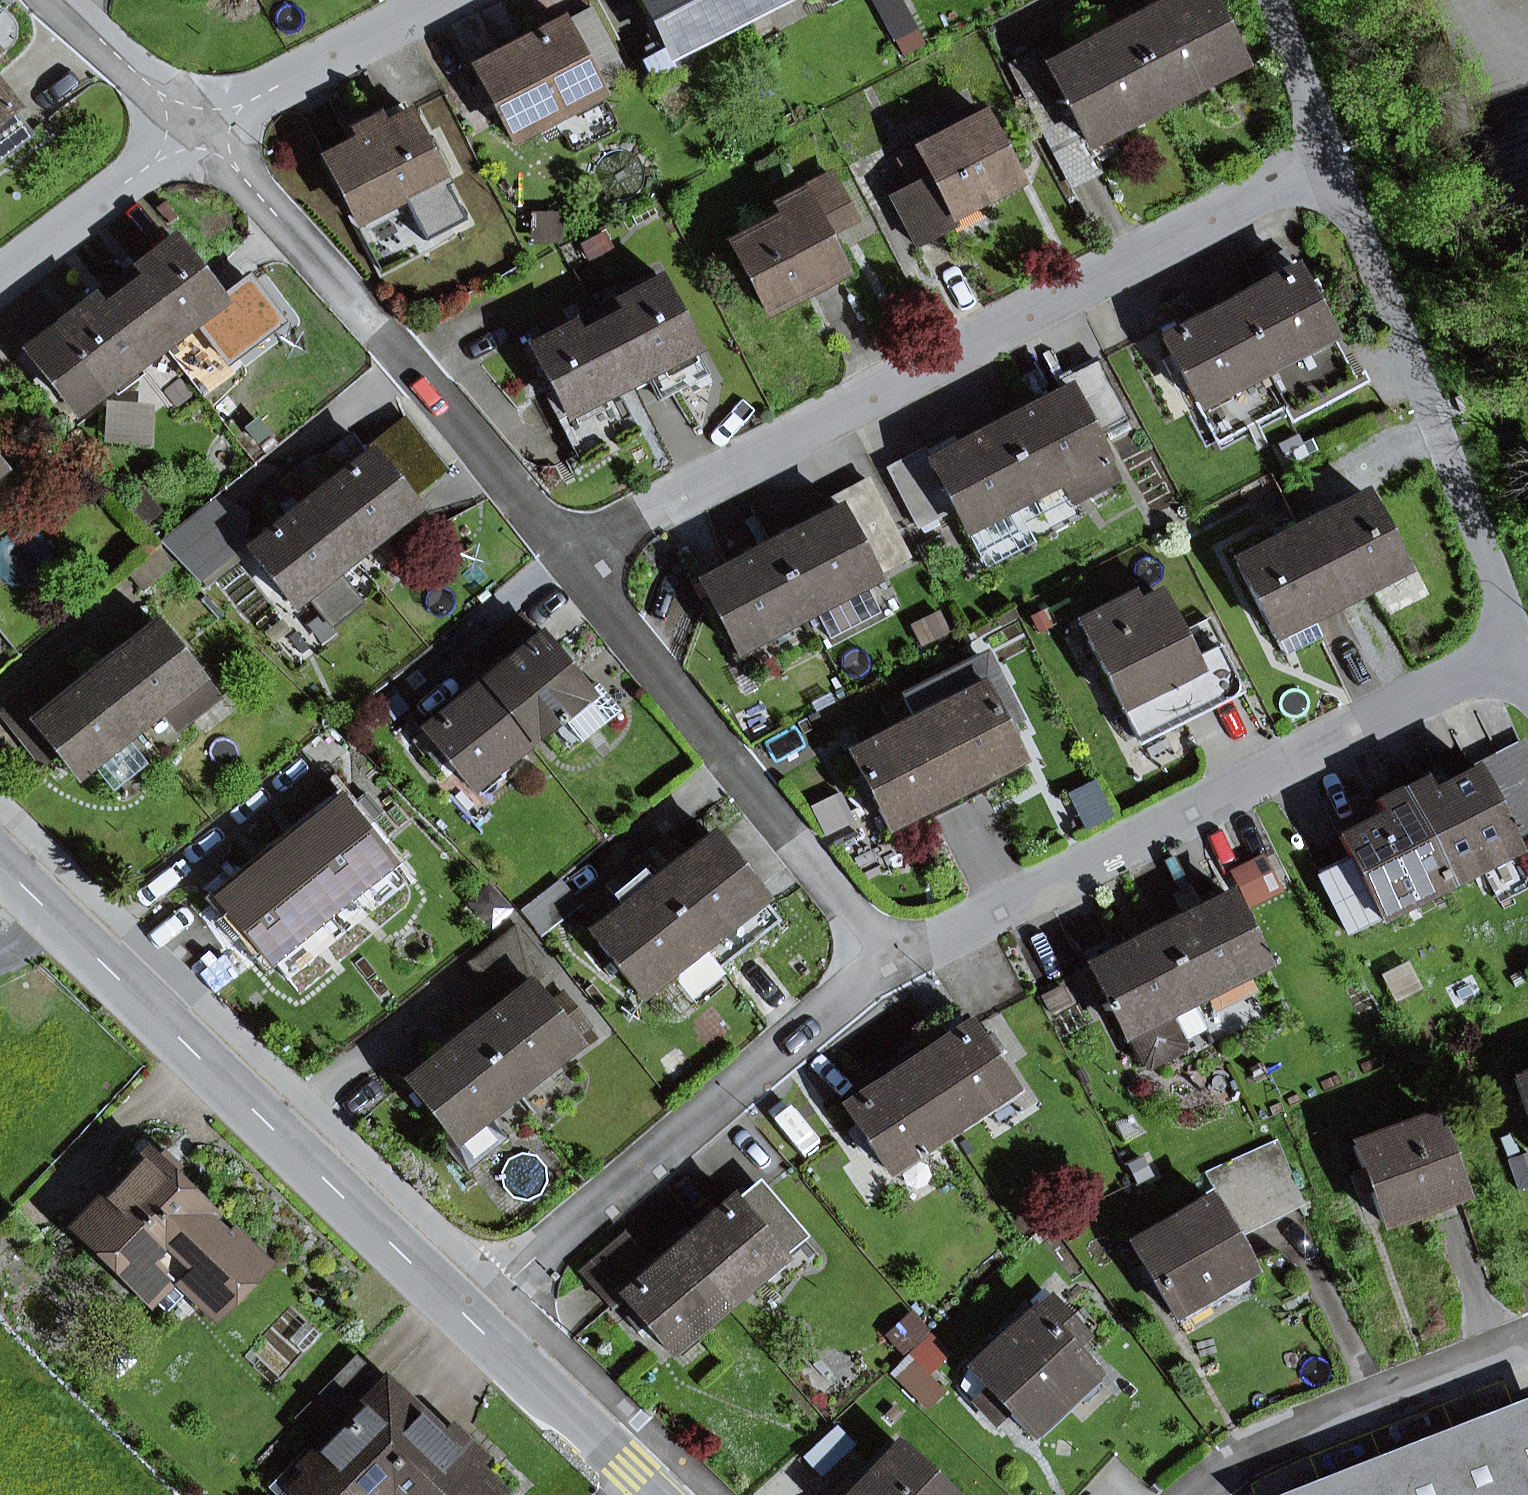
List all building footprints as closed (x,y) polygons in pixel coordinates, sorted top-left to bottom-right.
[(672,53),(743,16),(735,0),(642,0),(668,49),(641,63),(669,116),(697,101),(672,53)] [(743,16),(774,0),(735,0),(743,16)] [(893,36),(913,25),(899,0),(872,0),(893,36)] [(1209,0),(1169,0),(1123,24),(1163,101),(1207,78),(1202,68),(1235,51),(1209,0)] [(491,100),(510,137),(626,77),(590,7),(474,67),(481,82),(491,100)] [(1113,114),(1118,125),(1163,101),(1123,24),(1046,64),(1037,48),(1007,64),(1065,174),(1094,159),(1085,142),(1080,131),(1113,114)] [(1202,68),(1207,78),(1240,61),(1235,51),(1202,68)] [(482,105),(491,100),(481,82),(473,87),(482,105)] [(31,134),(0,93),(0,157),(31,134)] [(395,121),(408,114),(402,104),(389,110),(395,121)] [(398,192),(405,205),(444,185),(408,114),(395,121),(389,110),(353,129),(359,140),(324,157),(354,215),(355,214),(398,192)] [(916,245),(950,227),(944,216),(1017,178),(999,145),(993,133),(983,114),(915,149),(929,175),(890,196),(916,245)] [(1080,131),(1085,142),(1118,125),(1113,114),(1080,131)] [(1004,127),(993,133),(999,145),(1011,139),(1004,127)] [(730,243),(765,310),(840,271),(820,233),(814,221),(846,205),(831,175),(776,204),(782,216),(730,243)] [(355,214),(363,229),(406,207),(405,205),(398,192),(355,214)] [(814,221),(820,233),(852,217),(846,205),(814,221)] [(162,344),(220,300),(174,238),(136,267),(143,276),(123,292),(162,344)] [(123,292),(143,276),(136,267),(96,297),(103,307),(123,292)] [(1312,300),(1322,295),(1313,279),(1304,284),(1295,268),(1228,304),(1283,407),(1290,422),(1357,387),(1312,300)] [(694,347),(659,279),(594,312),(630,381),(645,374),(657,398),(703,374),(690,350),(694,347)] [(28,348),(75,410),(162,344),(123,292),(103,307),(96,297),(28,348)] [(1178,369),(1216,442),(1283,407),(1228,304),(1162,339),(1170,354),(1178,369)] [(637,426),(617,388),(630,381),(594,312),(528,346),(583,453),(637,426)] [(1168,374),(1178,369),(1170,354),(1160,360),(1168,374)] [(1092,437),(1127,418),(1097,361),(1059,380),(1064,390),(997,425),(1053,531),(1083,515),(1075,499),(1114,479),(1092,437)] [(108,439),(131,440),(145,441),(147,407),(110,405),(108,439)] [(339,491),(318,508),(355,555),(371,542),(389,565),(434,531),(409,499),(447,469),(410,422),(332,482),(339,491)] [(953,507),(984,567),(1053,531),(997,425),(928,461),(923,451),(888,470),(917,526),(953,507)] [(862,581),(908,556),(868,480),(831,500),(836,510),(769,545),(775,557),(804,612),(812,607),(828,637),(878,611),(862,581)] [(332,482),(311,499),(318,508),(339,491),(332,482)] [(1402,565),(1367,496),(1302,528),(1337,597),(1402,565)] [(361,603),(335,570),(355,555),(318,508),(311,499),(247,548),(292,606),(306,595),(330,627),(361,603)] [(244,541),(211,500),(164,538),(198,579),(244,541)] [(1319,635),(1307,613),(1337,597),(1302,528),(1235,563),(1281,654),(1319,635)] [(745,557),(751,569),(775,557),(769,545),(745,557)] [(130,576),(142,591),(172,565),(160,551),(130,576)] [(700,581),(735,648),(804,612),(775,557),(751,569),(745,557),(700,581)] [(1240,691),(1233,678),(1237,675),(1208,618),(1179,633),(1160,595),(1138,606),(1133,596),(1078,624),(1138,742),(1240,691)] [(490,640),(509,663),(482,685),(526,740),(541,728),(563,755),(618,711),(594,682),(582,691),(563,667),(552,653),(520,615),(490,640)] [(113,672),(106,662),(94,671),(137,726),(161,707),(176,727),(214,697),(156,623),(117,654),(124,663),(113,672)] [(563,667),(571,661),(559,647),(552,653),(563,667)] [(983,659),(905,699),(915,718),(952,792),(1016,759),(1019,758),(1003,727),(1015,721),(983,659)] [(57,749),(76,774),(91,762),(126,735),(137,726),(94,671),(83,680),(90,689),(79,697),(56,667),(10,703),(33,732),(22,740),(39,763),(57,749)] [(447,760),(468,786),(526,740),(482,685),(424,731),(436,747),(447,760)] [(872,796),(886,825),(889,824),(952,792),(915,718),(849,752),(861,775),(872,796)] [(113,790),(148,763),(126,735),(91,762),(113,790)] [(1527,843),(1527,757),(1522,743),(1459,775),(1444,783),(1437,769),(1399,790),(1442,873),(1509,838),(1515,849),(1527,843)] [(439,767),(447,760),(436,747),(428,753),(439,767)] [(1022,771),(1016,759),(952,792),(889,824),(895,835),(1022,771)] [(1444,783),(1459,775),(1452,761),(1437,769),(1444,783)] [(861,802),(872,796),(861,775),(850,780),(861,802)] [(1381,918),(1375,907),(1442,873),(1399,790),(1377,802),(1384,815),(1340,838),(1349,857),(1318,872),(1350,934),(1381,918)] [(389,859),(340,800),(299,833),(307,843),(286,860),(327,910),(389,859)] [(286,860),(307,843),(299,833),(257,867),(265,877),(286,860)] [(674,868),(682,878),(661,895),(700,944),(762,895),(714,836),(674,868)] [(1527,885),(1527,875),(1515,849),(1509,838),(1442,873),(1375,907),(1381,918),(1480,867),(1497,901),(1527,885)] [(266,959),(327,910),(286,860),(265,877),(257,867),(217,899),(266,959)] [(1259,889),(1243,898),(1248,907),(1279,891),(1263,860),(1248,868),(1259,889)] [(674,868),(653,885),(661,895),(682,878),(674,868)] [(1248,868),(1232,876),(1243,898),(1259,889),(1248,868)] [(592,934),(639,993),(700,944),(661,895),(653,885),(643,873),(621,890),(631,902),(592,934)] [(522,912),(538,933),(573,906),(557,885),(522,912)] [(1263,961),(1229,894),(1158,930),(1193,997),(1263,961)] [(548,970),(514,928),(470,963),(503,1004),(467,1032),(515,1091),(575,1043),(529,986),(548,970)] [(1181,1041),(1166,1012),(1192,998),(1193,997),(1158,930),(1089,966),(1107,1002),(1102,1005),(1105,1011),(1111,1008),(1142,1062),(1150,1065),(1179,1050),(1181,1042),(1181,1041)] [(1181,1041),(1207,1028),(1192,998),(1166,1012),(1181,1041)] [(980,1041),(971,1026),(908,1068),(948,1127),(1010,1086),(997,1066),(980,1041)] [(507,1139),(487,1114),(515,1091),(467,1032),(407,1080),(448,1132),(440,1138),(466,1171),(507,1139)] [(1006,1060),(990,1035),(980,1041),(997,1066),(1006,1060)] [(872,1149),(885,1169),(948,1127),(908,1068),(846,1110),(855,1124),(872,1149)] [(1527,1115),(1527,1075),(1515,1080),(1527,1115)] [(1368,1189),(1381,1222),(1461,1191),(1432,1116),(1352,1147),(1362,1172),(1368,1189)] [(846,1130),(863,1155),(872,1149),(855,1124),(846,1130)] [(1174,1314),(1249,1270),(1230,1237),(1299,1202),(1276,1142),(1207,1173),(1216,1190),(1132,1242),(1174,1314)] [(210,1214),(148,1154),(75,1228),(130,1281),(132,1279),(165,1312),(189,1288),(215,1314),(263,1265),(227,1231),(223,1235),(206,1218),(210,1214)] [(1357,1194),(1368,1189),(1362,1172),(1350,1176),(1357,1194)] [(800,1237),(802,1237),(762,1190),(742,1207),(736,1199),(678,1249),(723,1303),(758,1273),(800,1237)] [(645,1324),(667,1350),(723,1303),(678,1249),(654,1268),(626,1234),(581,1272),(609,1306),(621,1296),(634,1311),(645,1324)] [(758,1273),(774,1291),(816,1255),(800,1237),(758,1273)] [(1009,1410),(1029,1432),(1092,1373),(1068,1347),(1054,1333),(1069,1318),(1051,1298),(1035,1313),(1033,1310),(970,1370),(991,1391),(981,1401),(996,1422),(1009,1410)] [(625,1318),(636,1331),(645,1324),(634,1311),(625,1318)] [(890,1340),(906,1357),(929,1335),(912,1318),(890,1340)] [(1068,1347),(1083,1333),(1069,1318),(1054,1333),(1068,1347)] [(906,1357),(924,1375),(947,1353),(929,1335),(906,1357)] [(300,1417),(326,1443),(384,1383),(358,1357),(300,1417)] [(906,1357),(887,1375),(920,1408),(939,1390),(924,1375),(906,1357)] [(981,1401),(991,1391),(970,1370),(966,1385),(981,1401)] [(499,1492),(476,1470),(442,1438),(384,1383),(326,1443),(304,1465),(310,1471),(335,1494),(371,1494),(374,1491),(378,1494),(496,1494),(499,1492)] [(1293,1494),(1527,1494),(1527,1403),(1293,1494)] [(452,1428),(442,1438),(476,1470),(485,1460),(471,1447),(452,1428)] [(898,1444),(848,1494),(950,1494),(898,1444)] [(310,1471),(287,1494),(335,1494),(310,1471)]
